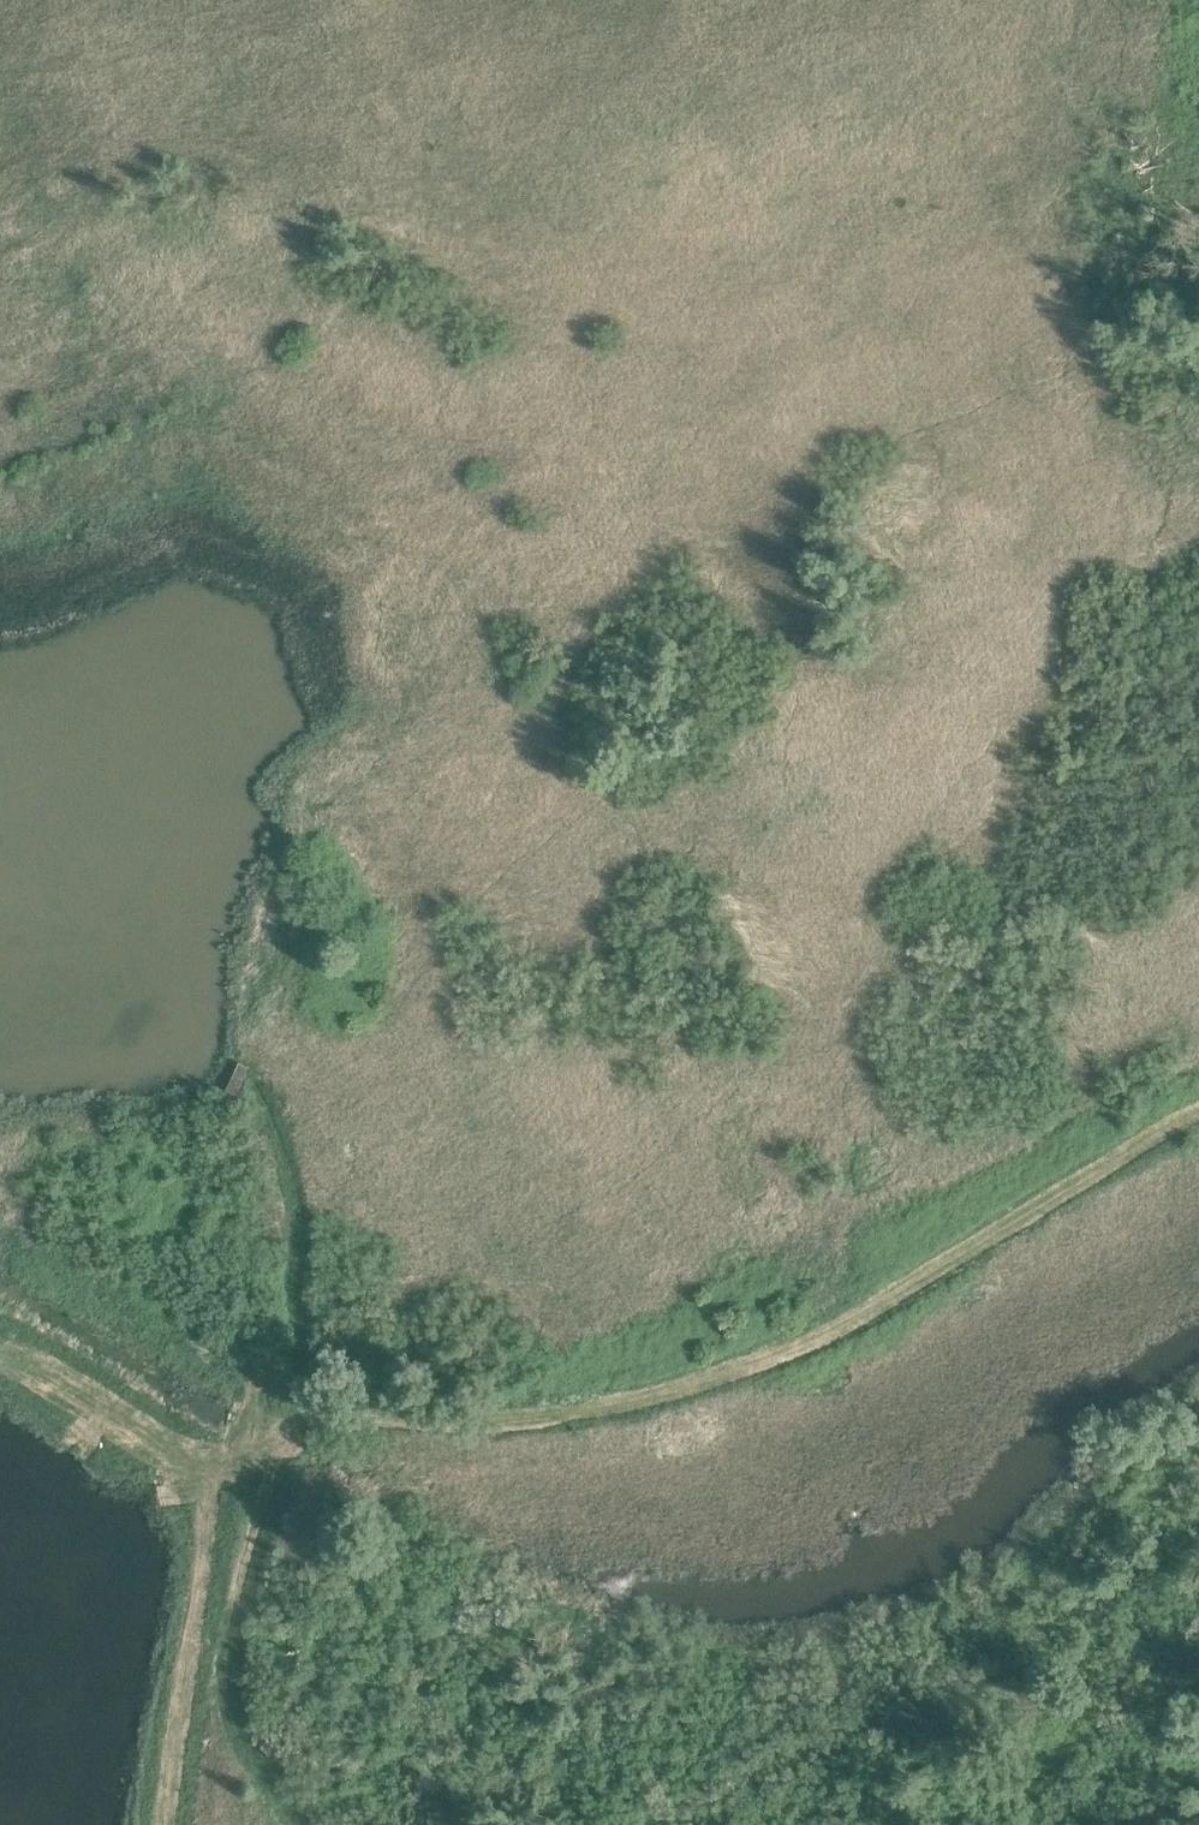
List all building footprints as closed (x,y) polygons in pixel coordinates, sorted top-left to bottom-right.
[(252,1071),(241,1066),(229,1094),(240,1099),(252,1071)]
